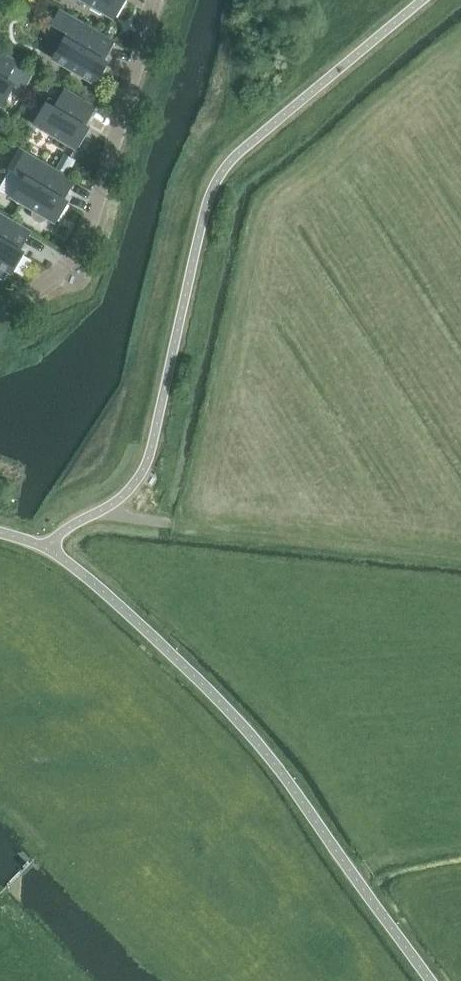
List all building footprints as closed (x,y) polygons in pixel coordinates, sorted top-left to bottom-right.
[(113,18),(115,14),(117,13),(119,11),(120,10),(121,8),(122,6),(123,3),(124,1),(124,0),(83,0),(91,5),(90,8),(100,14),(102,11),(113,18)] [(64,37),(52,58),(73,70),(71,72),(82,79),(83,76),(94,83),(96,79),(98,78),(100,76),(101,74),(103,73),(104,70),(105,68),(105,66),(105,64),(107,61),(103,58),(113,41),(59,9),(48,28),(64,37)] [(1,104),(16,78),(8,73),(16,60),(0,51),(0,104),(1,104)] [(49,96),(33,123),(54,135),(52,138),(63,144),(64,141),(76,148),(78,145),(79,143),(81,142),(83,140),(84,138),(85,136),(86,134),(86,131),(87,129),(88,126),(84,124),(94,106),(64,89),(57,101),(49,96)] [(6,155),(13,159),(18,150),(11,145),(6,155)] [(43,215),(54,221),(56,218),(58,217),(60,215),(61,213),(63,211),(64,209),(65,207),(65,205),(65,203),(67,200),(63,197),(73,180),(19,148),(18,150),(13,159),(8,167),(24,176),(12,197),(33,209),(31,211),(42,218),(43,215)] [(21,254),(23,250),(19,248),(29,230),(0,213),(0,276),(3,278),(7,270),(11,272),(13,269),(14,267),(16,266),(17,264),(19,262),(20,260),(20,258),(21,256),(21,254)]
